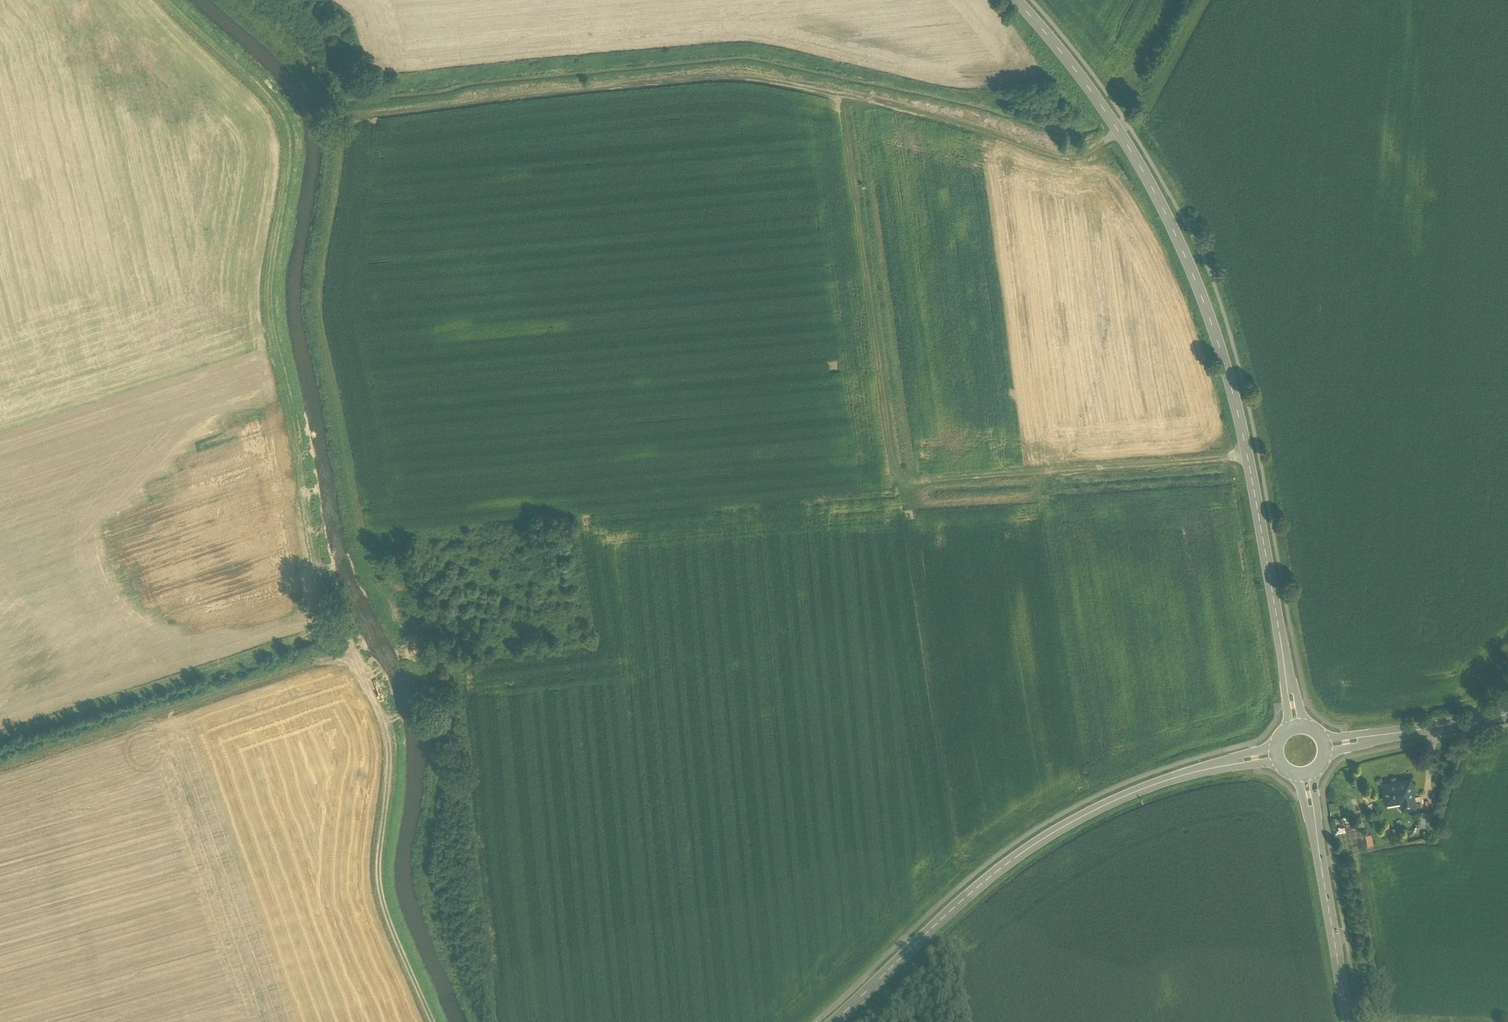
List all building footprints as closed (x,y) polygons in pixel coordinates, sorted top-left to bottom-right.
[(1411,779),(1383,783),(1386,800),(1401,798),(1403,809),(1415,807),(1411,779)] [(1433,814),(1421,813),(1421,812),(1419,827),(1433,828),(1434,813),(1433,814)]
